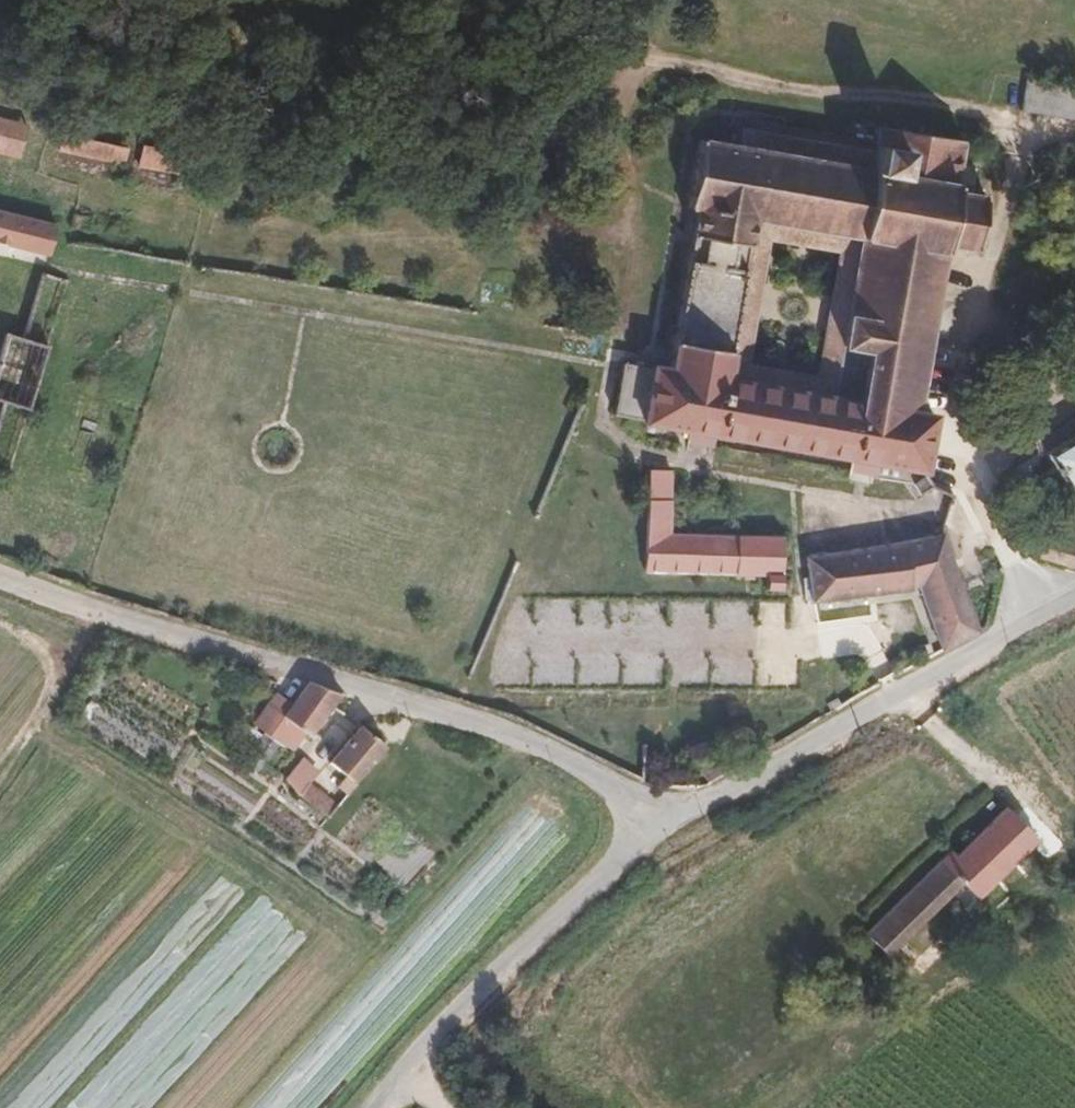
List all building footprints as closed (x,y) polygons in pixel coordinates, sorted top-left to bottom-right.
[(267,29),(213,17),(205,55),(259,67),(267,29)] [(1021,111),(1074,120),(1074,87),(1026,78),(1021,111)] [(0,119),(0,152),(19,157),(27,125),(0,119)] [(698,209),(757,219),(843,234),(857,138),(743,119),(737,146),(700,140),(688,207),(698,209)] [(857,138),(843,234),(863,237),(836,397),(730,379),(757,219),(698,209),(670,369),(623,363),(614,415),(690,431),(713,435),(853,459),(876,463),(873,478),(903,483),(916,501),(934,486),(924,471),(933,414),(916,411),(945,245),(975,250),(984,197),(954,192),(963,141),(879,126),(876,142),(857,138)] [(62,134),(59,150),(124,164),(128,148),(62,134)] [(210,157),(143,145),(139,166),(206,178),(210,157)] [(0,212),(0,243),(49,255),(57,226),(0,212)] [(92,218),(73,215),(71,228),(90,230),(92,218)] [(730,379),(836,397),(863,237),(843,234),(757,219),(730,379)] [(69,280),(41,274),(36,291),(35,296),(22,338),(48,346),(69,280)] [(35,296),(36,291),(22,287),(20,291),(35,296)] [(48,346),(22,338),(6,333),(4,334),(0,333),(0,412),(3,402),(29,410),(48,346)] [(29,410),(3,402),(0,412),(0,472),(10,476),(29,410)] [(713,435),(690,431),(689,441),(712,445),(713,435)] [(1046,454),(1055,467),(1038,478),(1048,495),(1065,484),(1068,487),(1074,483),(1074,436),(1046,454)] [(874,473),(876,463),(853,459),(850,470),(874,473)] [(649,470),(648,500),(670,500),(671,500),(671,471),(649,470)] [(670,500),(648,500),(645,572),(767,575),(766,589),(781,589),(783,537),(670,534),(670,500)] [(921,593),(942,650),(978,632),(942,534),(806,557),(813,601),(912,587),(914,595),(921,593)] [(250,788),(299,718),(317,724),(333,703),(286,690),(246,741),(239,737),(219,766),(250,788)] [(828,703),(829,711),(840,704),(837,698),(828,703)] [(385,743),(359,724),(328,766),(353,784),(385,743)] [(736,747),(727,752),(731,760),(740,755),(736,747)] [(695,761),(708,784),(722,773),(716,762),(713,763),(707,754),(695,761)] [(279,779),(264,797),(257,807),(285,826),(306,796),(279,779)] [(317,782),(309,792),(333,809),(342,798),(317,782)] [(976,895),(977,896),(1038,838),(1007,807),(957,855),(946,866),(976,895)] [(966,904),(976,895),(946,866),(957,855),(951,850),(866,933),(888,954),(952,892),(966,904)]
